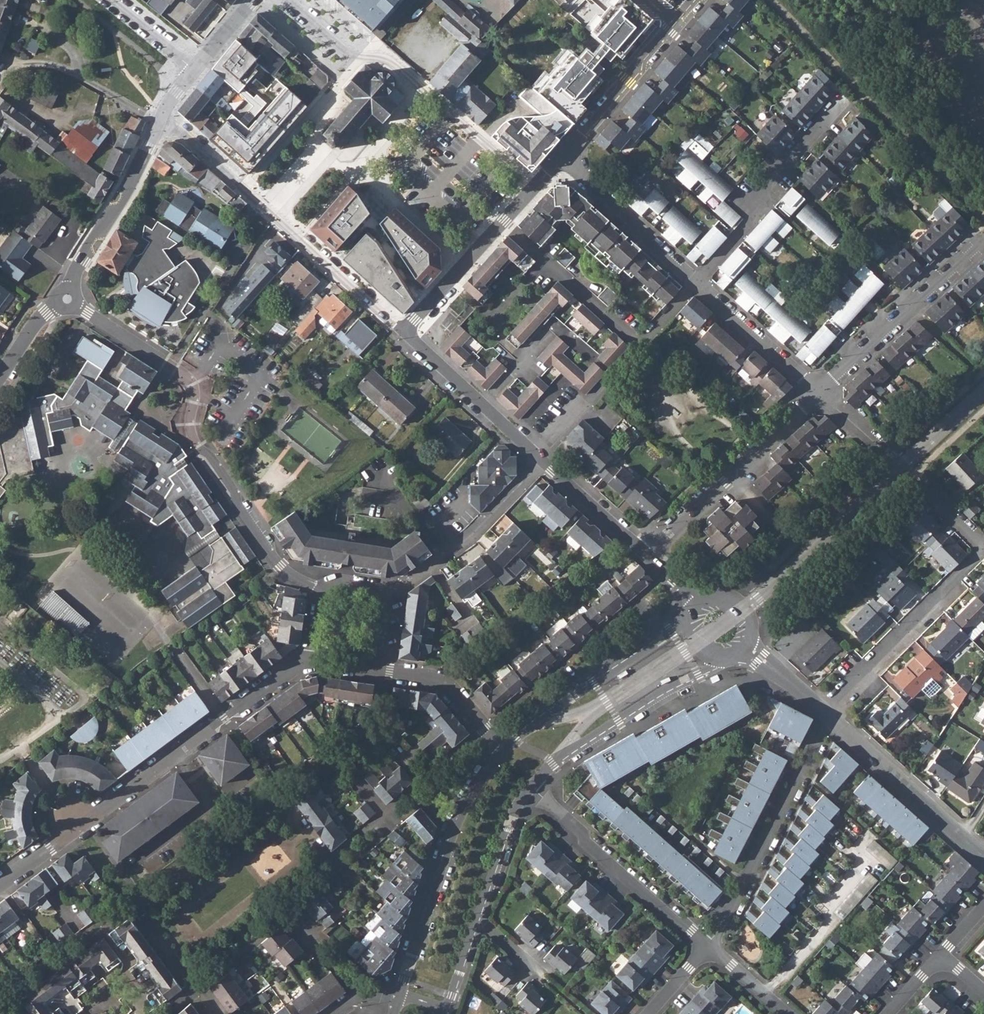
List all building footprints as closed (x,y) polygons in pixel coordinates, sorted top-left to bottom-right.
[(15,9),(18,0),(0,0),(0,4),(15,9)] [(147,4),(159,13),(161,15),(173,0),(150,0),(147,4)] [(217,3),(213,0),(203,0),(183,24),(193,32),(217,3)] [(369,34),(372,31),(398,2),(399,0),(332,0),(369,34)] [(457,22),(465,13),(450,0),(434,0),(448,13),(457,22)] [(539,92),(574,123),(586,109),(581,104),(591,92),(590,91),(600,78),(598,76),(604,69),(597,63),(604,55),(610,61),(617,54),(619,57),(630,44),(631,45),(642,32),(641,31),(652,19),(630,0),(618,0),(612,7),(610,6),(600,18),(601,19),(591,32),(604,44),(593,57),(586,51),(579,60),(572,54),(561,67),(559,65),(549,77),(550,79),(539,92)] [(724,10),(738,22),(743,16),(739,11),(749,0),(724,0),(729,4),(724,10)] [(15,9),(0,4),(0,44),(3,45),(15,9)] [(710,7),(698,20),(717,37),(728,24),(733,28),(738,22),(724,10),(719,15),(710,7)] [(480,41),(491,29),(468,9),(465,13),(457,22),(480,41)] [(295,58),(301,51),(257,13),(239,37),(246,43),(247,43),(258,29),(268,39),(267,40),(273,45),(271,47),(296,68),(300,63),(295,58)] [(480,59),(490,49),(480,41),(457,22),(448,13),(440,23),(463,43),(429,83),(451,102),(451,101),(461,91),(457,88),(465,78),(481,60),(480,59)] [(696,42),(691,47),(706,59),(711,53),(706,49),(717,37),(698,20),(687,34),(696,42)] [(270,73),(276,66),(270,62),(275,56),(271,53),(272,51),(263,44),(267,40),(268,39),(258,29),(247,43),(246,43),(244,46),(259,58),(256,61),(260,64),(270,73)] [(35,54),(41,43),(31,38),(26,49),(35,54)] [(251,73),(260,64),(256,61),(259,58),(244,46),(237,40),(211,70),(248,102),(254,96),(244,87),(254,76),(251,73)] [(677,45),(666,58),(685,74),(696,62),(700,66),(706,59),(691,47),(687,53),(677,45)] [(664,80),(659,85),(673,97),(678,91),(674,87),(685,74),(666,58),(654,71),(664,80)] [(355,98),(323,135),(327,138),(325,141),(330,144),(334,148),(335,146),(340,149),(372,113),(383,122),(406,97),(394,88),(394,78),(387,72),(377,73),(365,64),(344,88),(355,98)] [(322,90),(329,82),(328,75),(320,68),(310,80),(322,90)] [(231,108),(233,109),(238,102),(241,103),(245,99),(231,87),(225,82),(211,70),(203,80),(216,90),(216,92),(215,93),(231,108)] [(814,76),(797,94),(816,111),(832,94),(814,76)] [(6,86),(11,82),(8,78),(3,82),(6,86)] [(479,125),(496,105),(465,78),(457,88),(461,91),(451,101),(451,102),(459,109),(479,125)] [(226,114),(231,108),(215,93),(216,92),(216,90),(203,80),(196,88),(210,99),(226,114)] [(51,108),(58,93),(36,83),(34,89),(23,84),(19,94),(51,108)] [(308,106),(319,94),(306,83),(296,95),(308,106)] [(645,83),(633,96),(652,112),(663,100),(668,104),(673,97),(659,85),(654,91),(645,83)] [(524,100),(533,89),(529,86),(520,96),(524,100)] [(284,133),(308,106),(296,95),(286,87),(262,114),(284,133)] [(210,99),(196,88),(178,111),(199,130),(208,120),(209,119),(208,117),(212,113),(217,106),(210,99)] [(539,92),(534,88),(533,89),(573,124),(574,123),(539,92)] [(545,156),(573,124),(533,89),(524,100),(542,115),(536,116),(530,123),(523,118),(521,118),(516,123),(512,119),(508,123),(508,122),(497,134),(498,139),(528,167),(534,166),(544,155),(545,156)] [(136,101),(140,95),(134,91),(130,97),(136,101)] [(255,97),(254,96),(248,102),(259,112),(267,103),(257,94),(255,97)] [(781,112),(800,129),(816,111),(797,94),(781,112)] [(633,96),(622,109),(631,118),(626,123),(640,135),(646,129),(641,125),(652,112),(633,96)] [(22,110),(12,102),(12,103),(9,101),(7,104),(0,98),(0,132),(3,135),(8,126),(19,113),(22,110)] [(241,103),(227,119),(266,154),(284,134),(262,114),(249,129),(246,126),(259,112),(245,99),(241,103)] [(100,201),(112,182),(105,177),(106,174),(102,172),(100,175),(85,163),(96,150),(99,153),(107,143),(103,140),(109,132),(92,119),(79,121),(68,135),(62,131),(55,140),(42,130),(45,127),(38,122),(35,125),(19,113),(8,126),(28,140),(23,148),(31,153),(37,145),(87,182),(82,190),(100,201)] [(137,126),(141,119),(138,117),(137,119),(131,116),(124,129),(132,132),(137,126)] [(774,116),(757,135),(776,154),(794,134),(774,116)] [(855,118),(838,137),(857,154),(873,136),(855,118)] [(130,155),(146,121),(142,119),(141,119),(137,126),(132,132),(124,129),(114,147),(130,155)] [(209,139),(249,174),(266,154),(227,119),(218,129),(209,139)] [(199,130),(209,139),(218,129),(208,120),(199,130)] [(622,129),(612,121),(601,134),(595,141),(605,150),(611,143),(620,150),(630,138),(635,142),(640,135),(626,123),(622,129)] [(838,137),(822,154),(840,171),(857,154),(838,137)] [(167,143),(160,149),(156,157),(170,167),(196,183),(208,168),(182,145),(174,142),(167,143)] [(119,177),(130,155),(114,147),(103,169),(119,177)] [(683,183),(703,162),(687,148),(677,159),(686,167),(676,177),(683,183)] [(156,157),(151,167),(164,177),(170,167),(156,157)] [(817,160),(799,179),(818,199),(837,178),(817,160)] [(717,174),(703,162),(683,183),(689,189),(698,179),(707,186),(717,174)] [(211,171),(205,177),(210,182),(216,175),(211,171)] [(733,189),(717,174),(707,186),(698,196),(704,203),(713,192),(723,200),(733,189)] [(211,192),(214,189),(218,193),(239,211),(247,203),(216,175),(210,182),(205,188),(211,192)] [(622,269),(640,249),(633,242),(631,245),(607,223),(609,221),(597,210),(595,212),(590,208),(592,205),(566,182),(555,183),(532,209),(534,210),(529,215),(527,214),(517,225),(540,246),(556,229),(552,226),(557,220),(569,219),(574,224),(571,228),(588,244),(584,247),(616,276),(622,269)] [(349,184),(310,229),(334,251),(369,211),(359,192),(349,184)] [(897,186),(892,190),(899,197),(903,193),(897,186)] [(791,187),(779,201),(774,206),(784,216),(786,214),(789,216),(804,198),(791,187)] [(654,189),(644,200),(638,195),(636,193),(627,203),(641,216),(650,206),(658,214),(669,202),(654,189)] [(176,194),(192,205),(195,202),(178,191),(176,194)] [(164,199),(156,211),(219,252),(225,242),(237,239),(234,229),(235,227),(204,207),(201,211),(192,205),(176,194),(170,203),(164,199)] [(713,210),(731,227),(741,217),(723,200),(713,210)] [(938,222),(929,230),(946,248),(970,227),(944,200),(939,205),(940,207),(933,213),(933,217),(938,222)] [(795,216),(812,230),(823,218),(807,203),(795,216)] [(39,248),(61,219),(43,206),(26,229),(18,223),(13,230),(32,244),(39,248)] [(416,278),(427,288),(444,269),(443,249),(397,206),(382,221),(416,278)] [(687,219),(681,213),(673,206),(663,218),(671,225),(662,235),(668,240),(687,219)] [(758,224),(770,235),(774,230),(783,237),(792,227),(771,209),(758,224)] [(840,233),(823,218),(812,230),(828,245),(840,233)] [(687,219),(668,240),(674,245),(683,236),(691,243),(702,232),(687,219)] [(719,220),(686,256),(693,263),(702,253),(708,258),(732,231),(719,220)] [(137,243),(117,230),(97,261),(118,274),(124,264),(127,267),(127,268),(127,269),(127,270),(127,271),(128,271),(128,272),(129,272),(133,274),(134,274),(134,275),(137,279),(137,280),(137,281),(137,282),(136,287),(136,288),(137,289),(137,291),(138,293),(140,294),(132,303),(129,307),(133,309),(131,312),(142,320),(155,327),(157,324),(160,326),(162,321),(172,322),(185,319),(187,318),(185,315),(191,312),(195,307),(188,302),(200,283),(196,273),(186,260),(175,267),(163,250),(164,249),(165,248),(169,249),(184,238),(157,221),(152,230),(144,225),(142,237),(149,242),(142,253),(136,256),(131,253),(137,243)] [(770,235),(758,224),(758,225),(744,240),(756,250),(761,245),(770,252),(778,242),(770,235)] [(32,244),(13,230),(0,248),(0,267),(19,281),(31,265),(21,258),(18,256),(23,248),(27,251),(32,244)] [(369,230),(343,258),(403,313),(416,298),(396,265),(380,240),(369,230)] [(929,230),(911,246),(928,264),(946,248),(929,230)] [(524,272),(535,261),(507,236),(461,286),(480,303),(481,304),(491,293),(485,288),(511,260),(524,272)] [(863,244),(877,260),(885,251),(871,236),(863,244)] [(274,242),(266,251),(281,265),(289,256),(274,242)] [(723,290),(756,253),(743,242),(719,268),(725,274),(716,283),(723,290)] [(565,268),(575,257),(564,247),(554,258),(565,268)] [(18,256),(21,258),(27,251),(23,248),(18,256)] [(666,304),(682,286),(640,249),(622,269),(632,278),(634,275),(644,284),(642,287),(657,301),(660,298),(666,304)] [(922,269),(904,249),(883,268),(902,288),(922,269)] [(841,259),(835,266),(841,272),(848,264),(841,259)] [(969,273),(972,276),(983,289),(983,259),(969,273)] [(297,262),(282,278),(287,283),(296,291),(304,298),(318,282),(297,262)] [(223,307),(237,319),(238,318),(275,276),(262,264),(246,281),(243,279),(236,287),(239,290),(223,307)] [(883,283),(863,264),(854,275),(863,282),(858,288),(870,298),(883,283)] [(127,268),(127,267),(126,270),(124,279),(124,286),(128,297),(132,303),(140,294),(138,293),(137,291),(137,289),(136,288),(136,287),(137,282),(137,281),(137,280),(137,279),(134,275),(134,274),(133,274),(129,272),(128,272),(128,271),(127,271),(127,270),(127,269),(127,268)] [(760,284),(746,271),(735,283),(744,291),(735,300),(741,306),(760,284)] [(952,289),(955,293),(968,307),(983,293),(983,289),(972,276),(969,273),(952,289)] [(857,313),(870,298),(858,288),(850,280),(841,290),(849,298),(845,303),(857,313)] [(562,306),(572,295),(557,281),(537,303),(548,314),(558,303),(562,306)] [(282,288),(292,296),(296,291),(287,283),(282,288)] [(764,309),(774,297),(760,284),(741,306),(747,311),(756,301),(764,309)] [(10,293),(0,285),(0,306),(10,293)] [(608,307),(618,296),(607,286),(597,297),(608,307)] [(317,293),(297,316),(299,317),(303,321),(303,320),(310,312),(314,308),(321,300),(323,298),(317,293)] [(314,308),(318,312),(323,317),(320,321),(320,323),(331,332),(333,332),(351,312),(333,295),(331,297),(327,293),(323,298),(321,300),(314,308)] [(946,293),(925,312),(931,318),(944,331),(965,314),(946,293)] [(857,313),(845,303),(836,295),(828,305),(836,313),(831,318),(843,329),(857,313)] [(699,328),(712,313),(693,296),(680,311),(699,328)] [(768,312),(777,320),(768,330),(775,337),(795,315),(778,301),(768,312)] [(530,311),(542,321),(548,314),(537,303),(530,311)] [(594,335),(604,324),(582,304),(572,315),(594,335)] [(517,348),(542,321),(530,311),(506,338),(517,348)] [(444,331),(453,321),(442,312),(433,321),(444,331)] [(795,315),(775,337),(783,343),(792,334),(801,342),(811,330),(795,315)] [(237,319),(232,325),(237,329),(243,322),(238,318),(237,319)] [(358,319),(344,334),(362,351),(375,337),(368,331),(370,329),(358,319)] [(817,357),(841,330),(828,319),(796,355),(803,361),(811,352),(817,357)] [(314,329),(303,320),(303,321),(300,324),(295,330),(305,339),(314,329)] [(913,353),(933,336),(916,320),(898,337),(913,353)] [(715,352),(733,332),(727,327),(724,331),(714,322),(700,339),(715,352)] [(460,366),(470,355),(461,347),(471,336),(459,325),(440,347),(460,366)] [(368,331),(375,337),(377,335),(370,329),(368,331)] [(336,335),(358,356),(362,351),(344,334),(340,331),(336,335)] [(609,368),(629,346),(614,332),(604,344),(607,347),(598,358),(609,368)] [(730,365),(744,349),(735,340),(738,337),(733,332),(715,352),(730,365)] [(659,335),(654,340),(661,347),(666,342),(659,335)] [(54,393),(36,397),(39,407),(21,411),(22,417),(31,460),(50,456),(48,447),(54,446),(51,431),(73,427),(71,416),(74,415),(80,419),(81,425),(90,431),(93,427),(113,440),(128,417),(131,414),(126,410),(138,390),(143,394),(158,371),(127,352),(121,362),(126,365),(118,377),(122,380),(118,388),(99,376),(114,351),(102,344),(100,347),(92,342),(83,336),(74,351),(87,360),(62,399),(54,393)] [(586,394),(605,372),(594,362),(584,373),(562,354),(569,346),(557,336),(537,358),(548,368),(552,364),(586,394)] [(895,370),(913,353),(898,337),(880,353),(895,370)] [(94,338),(92,342),(100,347),(102,344),(94,338)] [(262,349),(270,356),(274,351),(267,344),(262,349)] [(759,383),(769,371),(763,366),(767,363),(753,351),(740,367),(753,378),(750,381),(755,386),(759,383)] [(487,390),(506,369),(495,358),(485,369),(476,360),(466,371),(487,390)] [(872,391),(890,375),(875,358),(857,375),(872,391)] [(759,383),(771,394),(763,403),(769,409),(792,387),(772,368),(769,371),(759,383)] [(309,374),(318,382),(322,378),(313,369),(309,374)] [(372,369),(357,386),(378,406),(394,389),(372,369)] [(305,371),(299,378),(316,393),(322,385),(318,382),(309,374),(305,371)] [(860,402),(872,391),(857,375),(844,386),(850,392),(843,398),(855,408),(861,404),(860,402)] [(519,419),(549,387),(537,377),(518,398),(507,388),(497,399),(519,419)] [(316,393),(319,396),(326,388),(322,385),(316,393)] [(400,425),(415,408),(394,389),(378,406),(400,425)] [(828,433),(837,426),(825,415),(818,421),(813,416),(800,427),(815,443),(827,432),(828,433)] [(31,460),(22,417),(4,421),(6,431),(0,433),(0,481),(6,475),(33,468),(31,460)] [(109,447),(118,453),(137,423),(128,417),(113,440),(109,447)] [(445,417),(431,433),(458,457),(472,441),(445,417)] [(118,453),(114,460),(129,470),(124,478),(135,485),(125,501),(152,518),(164,500),(173,514),(188,536),(196,530),(202,538),(204,537),(215,529),(212,525),(227,515),(216,499),(213,501),(209,494),(212,492),(191,462),(188,464),(184,458),(187,456),(179,444),(161,433),(159,437),(153,433),(156,429),(140,419),(137,423),(118,453)] [(567,446),(584,461),(598,445),(604,439),(583,419),(567,437),(567,446)] [(359,427),(369,436),(373,432),(362,423),(359,427)] [(798,459),(815,443),(800,427),(783,443),(798,459)] [(786,484),(792,478),(785,471),(798,459),(783,443),(770,455),(777,462),(771,467),(786,484)] [(478,485),(470,485),(470,504),(480,513),(522,470),(522,461),(505,445),(498,445),(477,466),(478,485)] [(613,465),(616,462),(598,445),(584,461),(602,478),(613,465)] [(965,491),(983,475),(962,453),(946,468),(961,485),(960,485),(965,491)] [(625,499),(639,483),(622,467),(619,470),(613,465),(602,478),(625,499)] [(768,500),(786,484),(771,467),(754,484),(768,500)] [(2,487),(8,479),(34,473),(33,468),(6,475),(0,481),(0,485),(2,487)] [(648,519),(666,503),(655,494),(658,490),(644,478),(639,483),(625,499),(648,519)] [(549,485),(533,503),(547,515),(563,497),(558,492),(549,485)] [(419,490),(409,498),(420,512),(430,504),(419,490)] [(563,497),(547,515),(561,528),(577,510),(563,497)] [(960,508),(970,518),(977,512),(972,507),(974,504),(969,499),(960,508)] [(150,521),(157,525),(173,514),(164,500),(152,518),(150,521)] [(750,534),(759,526),(752,520),(756,516),(745,504),(741,507),(735,501),(723,512),(719,507),(707,518),(711,523),(703,530),(709,537),(705,541),(716,553),(720,549),(726,556),(738,545),(742,550),(755,539),(750,534)] [(930,545),(942,533),(937,528),(939,526),(921,508),(904,523),(923,542),(925,540),(930,545)] [(303,563),(312,565),(313,565),(314,558),(342,563),(353,565),(382,569),(381,575),(390,577),(391,574),(402,576),(420,563),(416,558),(429,549),(420,537),(421,531),(415,530),(391,548),(312,536),(295,511),(276,524),(285,537),(280,541),(292,558),(303,560),(303,563)] [(583,515),(567,533),(570,536),(567,539),(567,542),(576,550),(581,546),(597,527),(583,515)] [(530,539),(513,523),(508,528),(498,538),(516,554),(530,539)] [(271,528),(280,541),(285,537),(276,524),(271,528)] [(196,566),(161,591),(173,607),(176,605),(179,610),(177,612),(188,628),(223,604),(213,590),(224,583),(244,569),(242,566),(256,556),(236,527),(221,537),(210,545),(212,550),(210,564),(199,571),(196,566)] [(597,527),(581,546),(593,557),(613,542),(597,527)] [(204,537),(210,545),(221,537),(215,529),(204,537)] [(196,530),(188,536),(184,552),(196,566),(199,571),(210,564),(212,550),(210,545),(204,537),(202,538),(196,530)] [(949,572),(967,555),(949,536),(946,538),(942,533),(930,545),(923,551),(928,557),(931,554),(949,572)] [(479,541),(487,549),(493,542),(485,535),(479,541)] [(516,554),(498,538),(494,543),(485,551),(503,568),(516,554)] [(878,556),(885,563),(891,558),(879,546),(872,553),(877,557),(878,556)] [(416,558),(420,563),(432,554),(429,549),(416,558)] [(480,556),(463,568),(477,588),(494,575),(480,556)] [(342,563),(314,558),(313,565),(338,569),(341,566),(342,563)] [(900,610),(916,594),(905,583),(902,586),(899,583),(908,575),(891,558),(885,563),(884,565),(890,571),(873,588),(887,601),(889,599),(900,610)] [(382,569),(353,565),(353,568),(356,571),(381,575),(382,569)] [(626,579),(621,584),(631,596),(643,586),(644,587),(653,580),(640,565),(625,578),(626,579)] [(447,579),(462,599),(477,588),(463,568),(457,573),(447,579)] [(838,584),(844,590),(854,580),(849,574),(838,584)] [(432,576),(409,593),(407,609),(425,611),(427,595),(425,592),(430,588),(430,585),(436,581),(432,576)] [(977,583),(978,585),(972,591),(977,597),(983,602),(983,601),(983,576),(977,583)] [(613,587),(602,596),(616,611),(626,602),(625,601),(631,596),(621,584),(615,589),(613,587)] [(299,590),(285,586),(281,611),(304,614),(307,599),(298,598),(299,590)] [(298,598),(307,599),(299,590),(298,598)] [(53,591),(40,605),(57,620),(69,606),(53,591)] [(605,620),(616,611),(602,596),(592,605),(594,607),(588,612),(598,624),(604,619),(605,620)] [(953,621),(967,634),(969,637),(972,640),(983,629),(983,623),(981,620),(983,617),(983,604),(983,602),(977,597),(953,621)] [(883,620),(889,615),(873,599),(868,604),(867,604),(845,625),(861,641),(873,630),(875,631),(885,622),(883,620)] [(452,604),(447,608),(456,620),(462,616),(452,604)] [(70,606),(59,618),(78,635),(89,623),(70,606)] [(425,611),(407,609),(405,624),(423,627),(425,611)] [(304,614),(281,611),(279,626),(302,629),(304,614)] [(567,624),(569,626),(580,639),(590,630),(592,631),(599,625),(598,624),(588,612),(582,617),(580,613),(567,624)] [(946,660),(969,637),(967,634),(953,621),(952,620),(946,626),(947,627),(930,644),(931,645),(944,659),(946,660)] [(479,622),(461,635),(471,648),(488,635),(479,622)] [(405,624),(404,624),(402,642),(421,645),(422,636),(431,637),(434,635),(434,629),(423,627),(405,624)] [(277,641),(273,644),(282,657),(299,644),(300,644),(302,629),(279,626),(277,641)] [(549,639),(551,641),(562,654),(572,645),(574,647),(581,640),(580,639),(569,626),(565,630),(563,627),(549,639)] [(835,653),(841,647),(822,629),(795,656),(812,673),(833,651),(835,653)] [(861,641),(863,643),(875,631),(873,630),(861,641)] [(268,638),(256,647),(270,666),(282,657),(273,644),(268,638)] [(551,663),(562,654),(551,641),(547,645),(545,643),(531,655),(545,671),(552,665),(551,663)] [(421,645),(402,642),(399,659),(418,662),(419,652),(428,654),(431,652),(432,646),(421,645)] [(931,645),(925,651),(939,665),(944,659),(931,645)] [(256,647),(244,656),(257,675),(270,666),(256,647)] [(932,679),(942,668),(939,665),(925,651),(924,650),(915,658),(917,660),(908,669),(906,667),(893,680),(912,698),(924,686),(922,684),(930,677),(932,679)] [(519,669),(515,672),(525,685),(536,676),(538,678),(545,671),(531,655),(517,666),(519,669)] [(244,656),(232,665),(246,683),(257,675),(244,656)] [(906,667),(908,669),(917,660),(915,658),(906,667)] [(232,665),(220,674),(233,692),(246,683),(232,665)] [(932,679),(936,683),(946,673),(942,668),(932,679)] [(501,684),(497,688),(507,700),(518,691),(519,693),(527,687),(525,685),(515,672),(513,670),(499,682),(501,684)] [(220,674),(208,683),(221,702),(233,692),(220,674)] [(301,680),(292,686),(302,699),(308,694),(318,692),(319,683),(316,676),(312,677),(311,675),(308,675),(305,677),(306,679),(301,680)] [(341,680),(316,676),(319,683),(318,692),(324,693),(324,696),(338,698),(341,680)] [(967,693),(972,686),(963,676),(956,683),(967,693)] [(922,684),(924,686),(932,679),(930,677),(922,684)] [(357,682),(341,680),(338,698),(355,700),(357,682)] [(374,685),(357,682),(355,700),(371,703),(374,685)] [(485,682),(473,692),(491,714),(507,700),(497,688),(493,691),(485,682)] [(977,694),(981,685),(975,682),(970,690),(977,694)] [(585,798),(589,801),(600,788),(598,784),(646,756),(649,760),(698,731),(700,735),(749,707),(736,684),(687,712),(685,709),(635,737),(633,733),(584,761),(591,773),(573,793),(582,801),(585,798)] [(292,686),(279,696),(292,714),(296,712),(297,715),(308,707),(302,699),(292,686)] [(410,690),(394,687),(391,707),(399,707),(397,717),(400,719),(406,720),(408,707),(410,690)] [(428,693),(410,690),(408,707),(425,709),(428,693)] [(183,703),(179,705),(193,723),(206,713),(203,709),(206,707),(195,692),(182,701),(183,703)] [(435,694),(428,693),(425,709),(434,719),(447,708),(435,694)] [(279,696),(265,706),(276,721),(281,727),(291,719),(289,716),(292,714),(279,696)] [(812,718),(781,702),(773,698),(771,699),(777,709),(769,726),(792,737),(790,742),(783,754),(792,758),(812,718)] [(911,720),(917,714),(901,698),(882,716),(876,711),(867,719),(873,725),(872,726),(885,739),(908,717),(911,720)] [(175,706),(163,715),(174,731),(176,729),(179,733),(193,723),(179,705),(176,708),(175,706)] [(265,706),(252,716),(263,731),(276,721),(265,706)] [(700,735),(702,739),(752,711),(749,707),(700,735)] [(434,719),(432,720),(437,726),(418,744),(422,750),(431,742),(457,720),(447,708),(434,719)] [(151,727),(147,729),(161,747),(174,737),(171,733),(174,731),(163,715),(150,725),(151,727)] [(95,716),(70,737),(71,738),(75,741),(82,742),(90,741),(93,738),(97,732),(99,727),(98,722),(95,716)] [(252,716),(239,726),(250,741),(263,731),(252,716)] [(457,720),(431,742),(435,747),(438,747),(447,740),(453,747),(469,733),(457,720)] [(792,737),(769,726),(767,730),(790,742),(792,737)] [(388,728),(376,736),(386,749),(397,740),(388,728)] [(143,730),(130,739),(142,755),(144,753),(147,757),(161,747),(147,729),(144,731),(143,730)] [(649,760),(651,764),(700,735),(698,731),(649,760)] [(227,735),(213,745),(202,753),(201,756),(202,758),(206,760),(208,759),(215,769),(212,772),(221,784),(248,764),(239,751),(236,753),(234,750),(237,748),(227,735)] [(130,739),(114,752),(128,771),(142,761),(139,757),(142,755),(130,739)] [(983,755),(983,742),(979,739),(974,748),(983,755)] [(926,755),(933,745),(927,740),(920,751),(926,755)] [(831,769),(820,781),(832,792),(859,762),(834,742),(833,744),(831,748),(837,753),(830,760),(826,757),(826,759),(824,762),(831,769)] [(713,852),(735,863),(787,759),(755,743),(752,749),(763,755),(757,765),(746,760),(743,766),(754,772),(749,783),(737,777),(734,784),(745,790),(740,800),(729,794),(726,801),(737,806),(731,817),(720,812),(717,818),(728,824),(722,834),(711,828),(708,835),(719,841),(713,852)] [(67,777),(67,757),(64,757),(64,755),(59,756),(54,750),(48,755),(50,757),(41,765),(53,781),(67,777)] [(938,781),(946,787),(957,772),(961,766),(940,751),(927,771),(939,779),(938,781)] [(139,757),(142,761),(147,757),(144,753),(142,755),(139,757)] [(39,763),(41,765),(50,757),(48,755),(39,763)] [(67,777),(78,778),(82,780),(84,775),(88,777),(95,762),(92,760),(75,755),(73,755),(73,757),(67,757),(67,777)] [(598,784),(600,788),(649,760),(646,756),(598,784)] [(348,757),(337,765),(346,778),(358,770),(348,757)] [(99,792),(115,781),(110,774),(111,773),(107,769),(95,762),(88,777),(91,779),(89,783),(99,792)] [(945,789),(967,804),(970,803),(977,793),(977,790),(979,787),(981,788),(983,783),(983,770),(974,763),(964,777),(957,772),(946,787),(945,789)] [(384,764),(379,769),(385,776),(400,792),(413,781),(400,766),(393,772),(387,765),(384,764)] [(28,771),(13,783),(18,790),(14,801),(4,800),(2,802),(2,808),(31,811),(33,802),(36,795),(41,789),(28,771)] [(369,773),(364,777),(386,804),(400,792),(385,776),(379,781),(372,773),(369,773)] [(173,774),(109,821),(119,834),(113,839),(109,838),(107,838),(105,842),(113,854),(119,859),(198,801),(188,789),(186,791),(178,781),(179,778),(179,775),(176,774),(173,774)] [(929,827),(929,826),(919,816),(917,818),(916,817),(917,815),(907,806),(906,807),(905,806),(906,805),(895,795),(894,797),(893,796),(894,794),(884,785),(883,786),(881,785),(882,784),(871,774),(870,775),(869,774),(854,790),(863,798),(860,802),(863,805),(867,801),(875,809),(871,813),(875,816),(878,812),(887,819),(883,823),(886,826),(890,822),(898,830),(894,834),(898,837),(902,833),(910,841),(906,845),(910,848),(924,832),(929,827)] [(91,779),(88,777),(84,775),(82,780),(83,780),(89,783),(91,779)] [(317,780),(293,798),(303,813),(304,812),(318,800),(313,794),(321,788),(322,785),(317,780)] [(628,796),(633,791),(629,787),(624,793),(628,796)] [(606,816),(612,822),(624,809),(600,788),(589,801),(586,804),(591,809),(594,806),(600,811),(597,815),(603,820),(606,816)] [(318,800),(304,812),(313,825),(328,814),(323,807),(331,802),(332,799),(327,793),(318,800)] [(637,794),(633,799),(637,802),(642,798),(637,794)] [(839,808),(823,794),(816,802),(807,794),(806,796),(805,800),(815,809),(809,816),(800,809),(799,810),(797,814),(808,823),(802,831),(792,823),(792,825),(790,829),(801,838),(794,845),(785,838),(784,840),(782,843),(793,852),(787,860),(778,852),(777,854),(775,858),(786,867),(779,875),(770,867),(769,869),(767,873),(778,882),(772,889),(763,882),(762,883),(760,887),(771,896),(764,904),(755,896),(754,898),(752,902),(763,911),(757,919),(748,911),(747,913),(745,916),(769,937),(790,913),(785,909),(806,885),(799,879),(820,855),(814,850),(835,826),(829,821),(839,808)] [(366,802),(354,812),(363,823),(375,813),(366,802)] [(649,804),(645,809),(649,812),(653,808),(649,804)] [(612,822),(609,825),(615,830),(618,827),(624,833),(621,836),(627,841),(630,837),(636,843),(633,846),(639,851),(642,848),(648,853),(645,857),(650,862),(653,858),(660,864),(657,867),(663,872),(665,869),(672,875),(669,878),(674,883),(677,879),(683,885),(681,888),(686,893),(689,890),(695,895),(692,899),(698,903),(701,900),(707,906),(722,890),(626,806),(624,809),(612,822)] [(420,807),(406,820),(416,832),(426,824),(424,822),(429,818),(426,815),(420,807)] [(31,811),(2,808),(1,814),(3,817),(13,818),(15,829),(32,824),(31,811)] [(313,825),(321,836),(336,825),(342,821),(338,816),(335,816),(332,818),(328,814),(313,825)] [(661,815),(657,819),(661,823),(665,818),(661,815)] [(437,827),(429,818),(424,822),(426,824),(416,832),(426,843),(433,838),(437,827)] [(15,829),(4,832),(5,838),(8,840),(18,837),(24,847),(39,836),(32,824),(15,829)] [(336,825),(321,836),(331,851),(346,838),(336,825)] [(673,825),(669,830),(673,833),(677,829),(673,825)] [(929,827),(924,832),(930,837),(935,831),(929,826),(929,827)] [(393,830),(387,836),(401,848),(407,842),(393,830)] [(685,836),(681,841),(685,844),(689,840),(685,836)] [(866,849),(890,870),(898,861),(874,839),(866,849)] [(545,874),(562,854),(554,846),(551,850),(541,840),(536,846),(532,845),(527,859),(545,874)] [(697,846),(692,851),(696,855),(701,850),(697,846)] [(414,848),(408,854),(423,868),(426,859),(414,848)] [(403,850),(393,863),(398,867),(418,884),(421,873),(419,871),(423,868),(408,854),(403,850)] [(964,888),(966,890),(971,884),(969,882),(973,877),(979,871),(956,850),(948,859),(955,865),(947,874),(964,888)] [(64,855),(71,865),(73,863),(66,853),(64,855)] [(562,854),(545,874),(557,885),(559,883),(567,890),(580,875),(568,865),(571,861),(562,854)] [(64,855),(11,895),(25,914),(32,908),(30,907),(37,901),(43,909),(46,909),(51,905),(43,895),(58,884),(60,887),(66,883),(64,881),(72,875),(78,883),(80,883),(89,877),(92,880),(95,881),(99,877),(84,856),(73,863),(71,865),(64,855)] [(704,862),(708,865),(712,860),(708,857),(704,862)] [(894,867),(898,870),(903,865),(899,861),(894,867)] [(387,879),(387,880),(398,867),(393,863),(382,875),(387,879)] [(398,867),(387,880),(393,884),(412,901),(416,890),(414,888),(418,884),(398,867)] [(716,872),(720,875),(724,871),(720,867),(716,872)] [(833,912),(842,920),(877,880),(868,872),(833,912)] [(949,905),(951,907),(957,901),(954,898),(958,894),(964,888),(947,874),(932,890),(937,895),(949,905)] [(376,891),(382,897),(387,901),(407,918),(410,907),(408,905),(412,901),(393,884),(387,880),(387,879),(376,891)] [(590,914),(607,894),(599,886),(596,889),(586,880),(571,897),(590,914)] [(521,889),(527,894),(532,888),(526,883),(521,889)] [(321,892),(304,906),(316,921),(319,918),(321,917),(323,919),(322,921),(321,922),(326,928),(342,914),(337,908),(332,912),(329,910),(333,907),(321,892)] [(616,901),(607,894),(590,914),(608,930),(623,913),(613,904),(616,901)] [(931,899),(926,905),(919,899),(913,906),(929,921),(933,924),(944,912),(946,913),(951,907),(949,905),(937,895),(932,900),(931,899)] [(867,896),(862,902),(868,907),(873,901),(867,896)] [(0,902),(0,928),(2,931),(15,922),(18,919),(4,899),(0,902)] [(339,908),(343,913),(351,905),(348,901),(339,908)] [(387,901),(376,913),(382,918),(402,935),(405,923),(403,922),(407,918),(387,901)] [(90,905),(77,914),(86,926),(99,917),(90,905)] [(924,926),(929,921),(913,906),(898,923),(903,927),(916,940),(923,933),(920,930),(924,926)] [(402,935),(382,918),(376,913),(365,925),(376,935),(396,952),(402,935)] [(527,915),(514,930),(527,941),(526,943),(532,949),(544,935),(538,930),(541,927),(527,915)] [(137,967),(146,979),(152,974),(160,986),(152,992),(161,1004),(182,989),(130,918),(109,934),(117,946),(126,940),(143,962),(137,967)] [(15,922),(2,931),(7,937),(18,929),(18,927),(15,922)] [(65,923),(53,932),(62,944),(74,935),(65,923)] [(916,940),(903,927),(900,930),(892,923),(886,930),(891,935),(883,944),(885,945),(898,957),(909,944),(911,946),(916,940)] [(280,927),(262,943),(272,955),(274,953),(290,939),(280,927)] [(642,952),(639,955),(656,970),(667,958),(664,955),(673,945),(656,930),(639,949),(642,952)] [(825,944),(830,949),(839,939),(834,934),(825,944)] [(376,935),(366,947),(390,968),(394,957),(393,956),(396,952),(376,935)] [(21,999),(32,1013),(77,1013),(83,1009),(75,998),(86,990),(83,985),(95,976),(89,968),(100,960),(108,971),(121,961),(104,937),(21,999)] [(290,939),(274,953),(285,966),(303,950),(293,938),(290,939)] [(43,939),(36,944),(45,956),(52,951),(43,939)] [(555,945),(543,958),(549,964),(551,962),(564,974),(577,959),(563,947),(561,950),(555,945)] [(885,945),(879,954),(891,965),(898,957),(885,945)] [(366,947),(354,959),(375,976),(378,972),(380,973),(390,968),(366,947)] [(865,966),(862,969),(881,986),(887,980),(884,977),(888,973),(893,967),(891,965),(879,954),(877,952),(872,958),(866,953),(859,961),(865,966)] [(656,970),(639,955),(636,959),(633,956),(616,975),(633,990),(642,980),(645,983),(656,970)] [(496,957),(484,971),(497,982),(499,981),(504,986),(517,972),(510,966),(509,968),(496,957)] [(865,966),(859,961),(856,964),(862,969),(865,966)] [(862,969),(847,986),(860,997),(864,1000),(869,994),(873,990),(876,992),(881,986),(862,969)] [(331,972),(318,982),(332,1000),(345,990),(331,972)] [(229,973),(209,987),(220,1000),(239,986),(229,973)] [(791,983),(796,987),(803,980),(797,975),(791,983)] [(705,1013),(710,1013),(711,1012),(713,1013),(715,1013),(731,996),(714,981),(705,992),(702,989),(691,1001),(705,1013)] [(318,982),(305,991),(319,1010),(332,1000),(318,982)] [(516,996),(522,1001),(519,1003),(531,1013),(534,1013),(546,1000),(533,989),(534,987),(528,982),(516,996)] [(591,1003),(603,1013),(612,1013),(617,1008),(620,1011),(631,998),(614,983),(611,987),(608,984),(591,1003)] [(841,1013),(848,1013),(850,1011),(849,1009),(860,997),(847,986),(846,985),(835,998),(836,999),(831,1005),(840,1013),(841,1013)] [(239,986),(220,1000),(229,1013),(248,999),(239,986)] [(938,1013),(943,1013),(953,1003),(947,997),(945,999),(933,988),(920,1002),(928,1008),(934,1013),(935,1012),(938,1013)] [(301,1013),(314,1013),(319,1010),(305,991),(291,1001),(299,1011),(301,1013)] [(491,1001),(496,1006),(502,1000),(496,995),(491,1001)] [(507,1005),(502,1000),(496,1006),(502,1011),(507,1005)] [(826,1000),(821,1006),(819,1005),(811,1013),(839,1013),(840,1013),(831,1005),(826,1000)] [(691,1001),(680,1013),(681,1013),(705,1013),(691,1001)] [(915,1007),(923,1013),(928,1008),(920,1002),(915,1007)] [(178,1013),(199,1013),(191,1003),(178,1013)] [(953,1003),(943,1013),(961,1013),(957,1010),(959,1008),(953,1003)]
